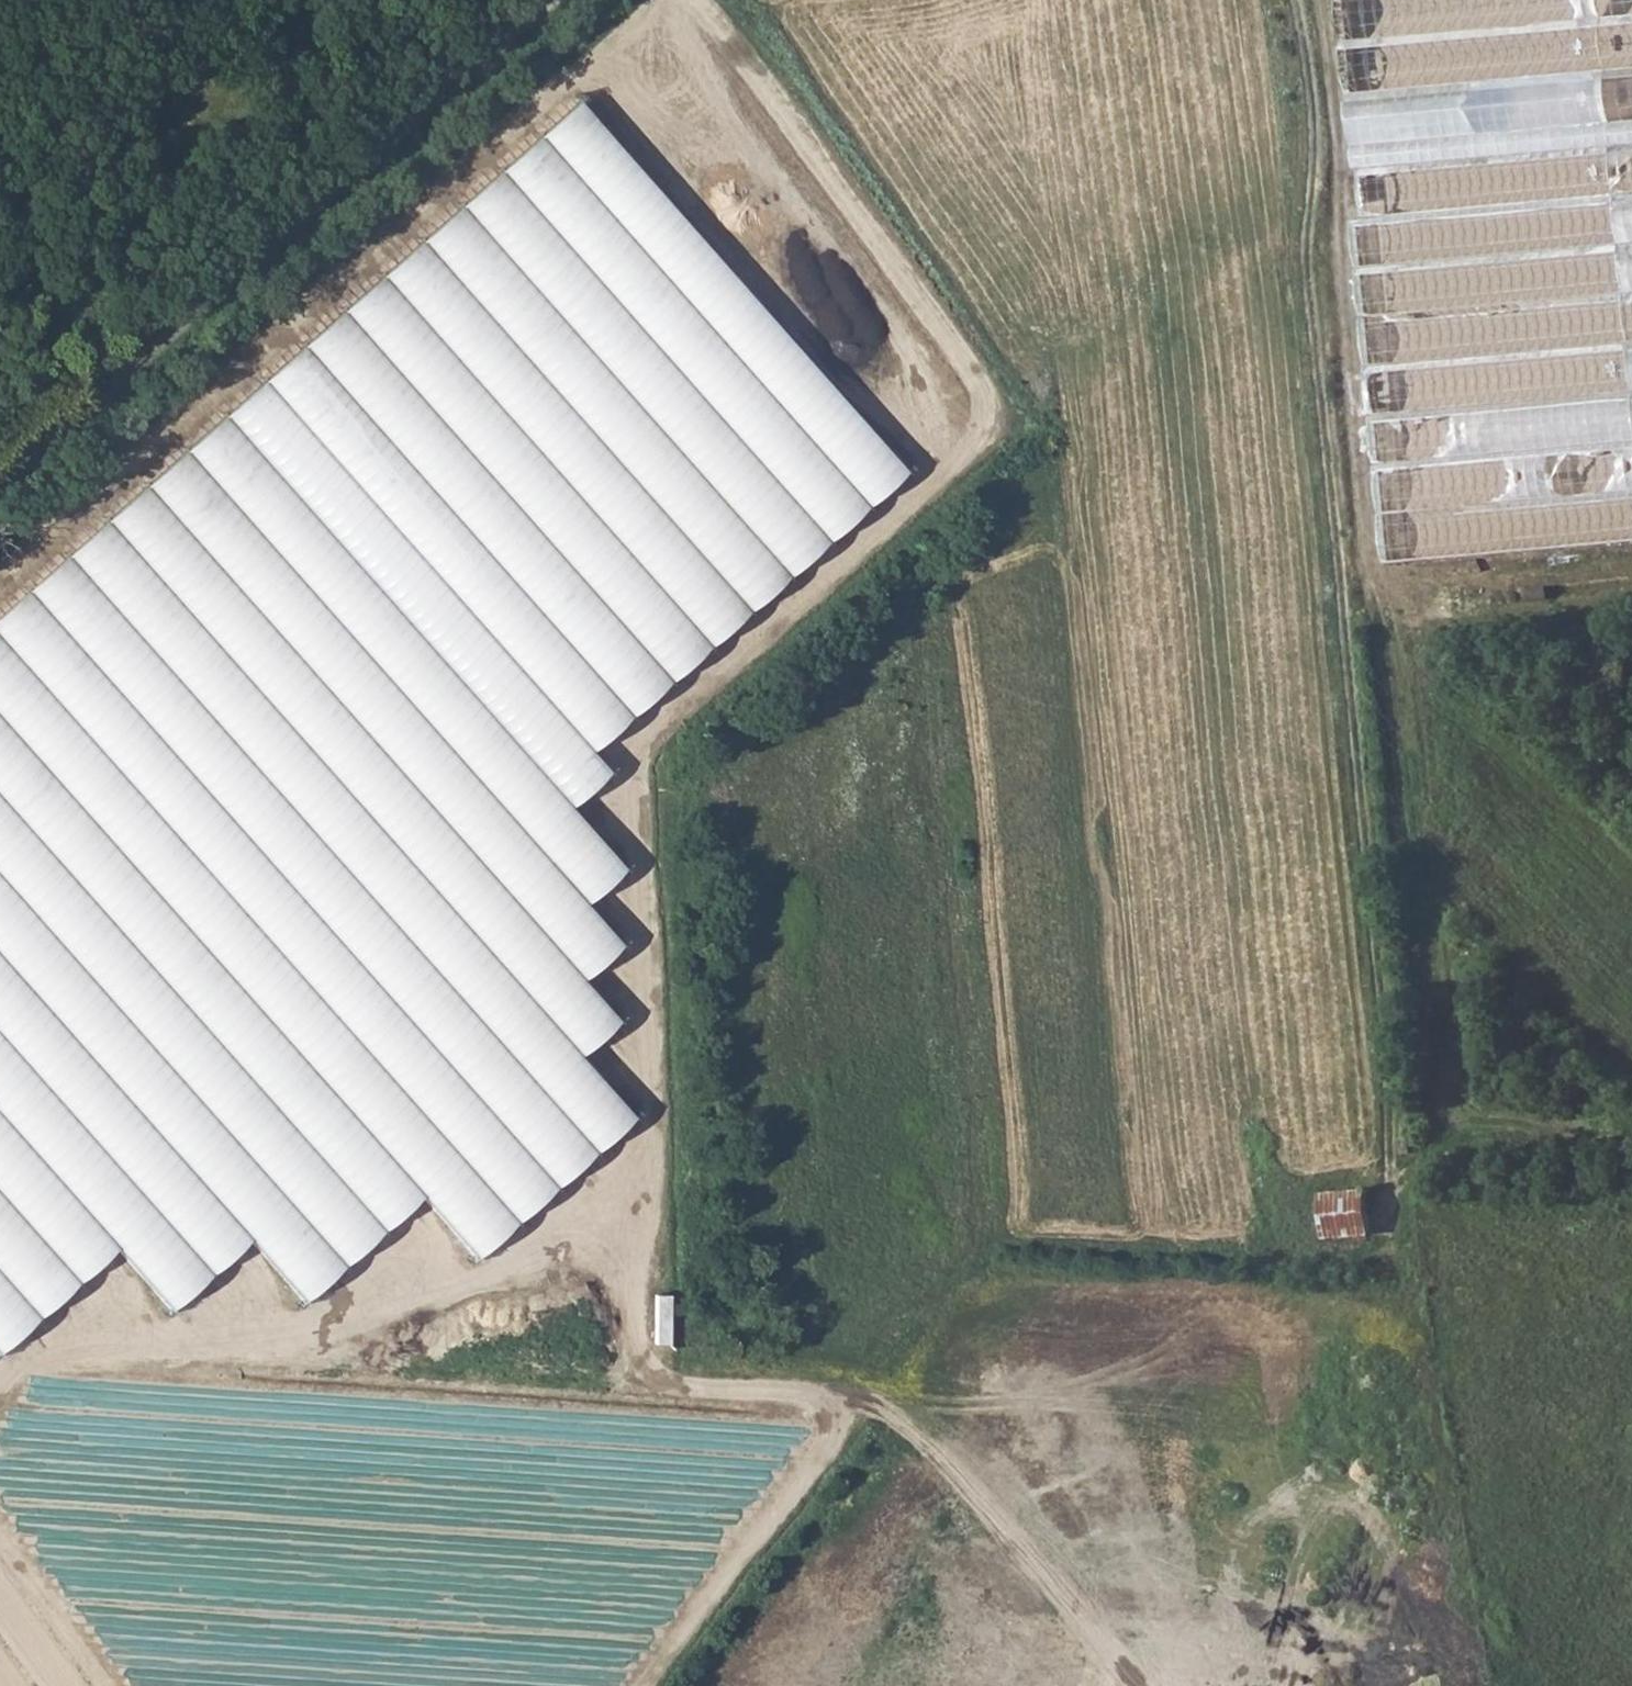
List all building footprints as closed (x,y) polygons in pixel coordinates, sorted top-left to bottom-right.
[(1359,170),(1364,170),(1367,220),(1355,221),(1384,566),(1631,545),(1631,0),(1345,0),(1359,170)] [(0,615),(0,1360),(111,1258),(164,1320),(248,1251),(303,1307),(422,1205),(475,1262),(632,1120),(583,1061),(618,1023),(585,986),(624,952),(589,908),(627,870),(570,811),(610,776),(593,749),(912,472),(575,103),(0,615)] [(1325,1188),(1325,1235),(1371,1235),(1371,1188),(1325,1188)]
